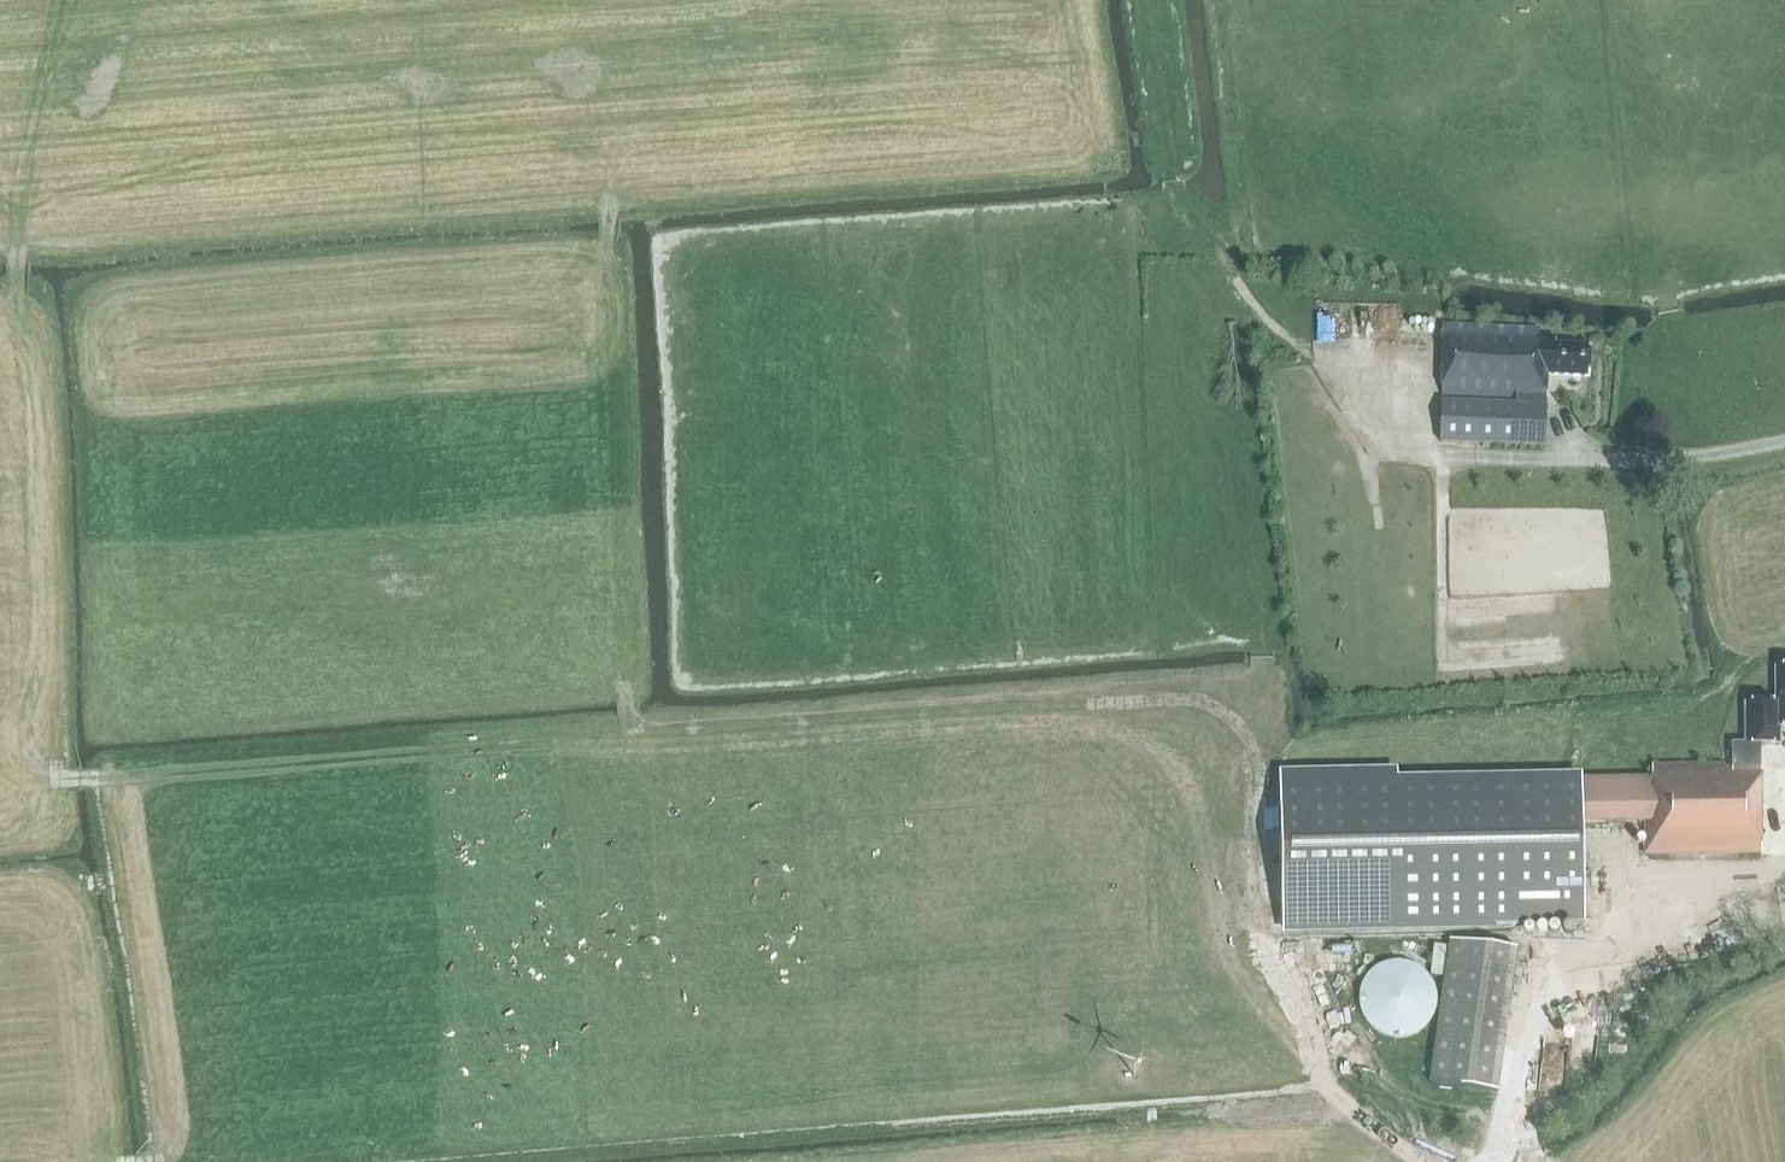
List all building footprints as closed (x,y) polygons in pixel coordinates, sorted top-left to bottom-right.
[(1541,329),(1443,325),(1442,396),(1515,399),(1514,403),(1441,401),(1439,442),(1545,447),(1546,400),(1548,400),(1549,374),(1592,376),(1593,346),(1558,344),(1558,339),(1540,339),(1541,329)] [(1731,765),(1756,764),(1760,765),(1760,744),(1778,744),(1778,727),(1784,727),(1784,668),(1777,668),(1777,703),(1746,703),(1746,744),(1731,744),(1731,765)] [(1651,790),(1624,790),(1624,823),(1644,823),(1645,855),(1761,854),(1760,768),(1756,768),(1756,764),(1731,765),(1651,765),(1651,790)] [(1279,772),(1284,936),(1492,930),(1492,927),(1585,924),(1581,773),(1397,778),(1397,768),(1279,772)] [(1517,950),(1448,940),(1427,1083),(1496,1093),(1517,950)] [(1410,963),(1400,961),(1390,961),(1381,964),(1373,969),(1366,976),(1361,985),(1358,994),(1358,1004),(1361,1014),(1365,1022),(1372,1030),(1380,1035),(1389,1038),(1399,1039),(1409,1037),(1418,1033),(1425,1027),(1431,1019),(1435,1010),(1436,1000),(1435,991),(1432,981),(1426,973),(1419,967),(1410,963)]
